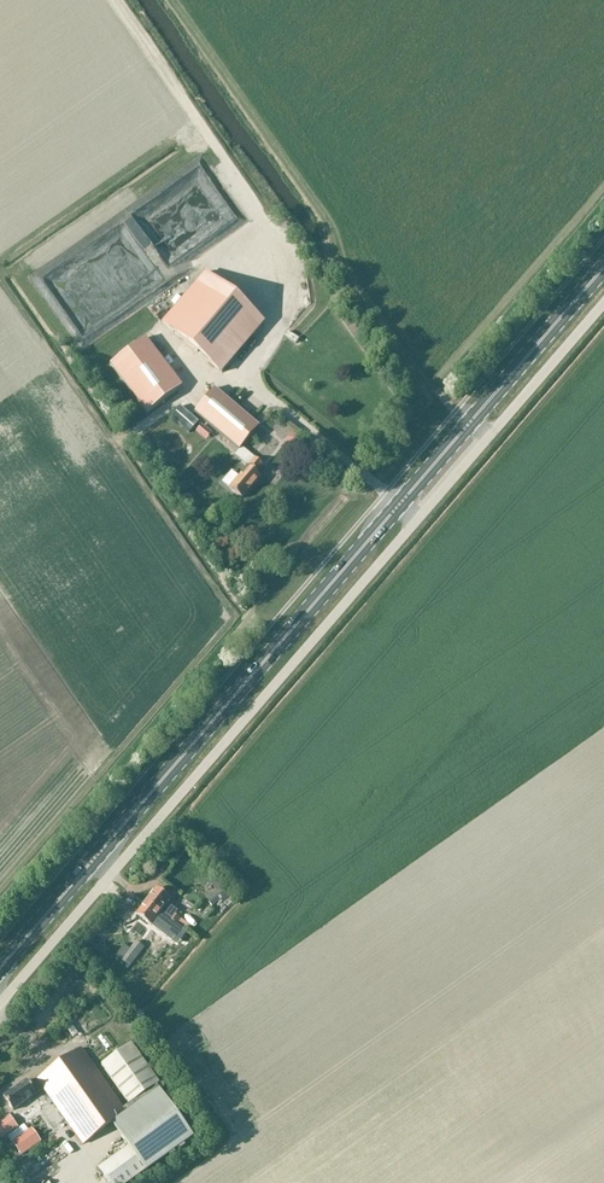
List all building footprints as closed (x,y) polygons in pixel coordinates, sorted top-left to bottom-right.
[(165,269),(243,223),(238,214),(198,238),(195,234),(171,248),(164,236),(150,245),(165,269)] [(126,270),(136,265),(125,243),(115,248),(126,270)] [(77,265),(93,299),(111,291),(95,257),(77,265)] [(206,272),(162,324),(222,375),(266,323),(206,272)] [(282,330),(278,335),(289,343),(292,338),(282,330)] [(183,386),(146,338),(111,366),(148,414),(183,386)] [(216,389),(196,413),(239,450),(235,455),(248,466),(229,487),(243,499),(262,478),(257,473),(264,465),(242,448),(260,427),(216,389)] [(171,417),(189,433),(198,423),(180,407),(171,417)] [(203,439),(208,433),(202,428),(197,433),(203,439)] [(286,446),(298,448),(300,437),(288,434),(286,446)] [(215,481),(222,486),(231,474),(224,469),(215,481)] [(192,492),(181,502),(194,515),(204,505),(192,492)] [(207,901),(215,910),(226,901),(224,898),(229,892),(215,876),(208,881),(218,892),(207,901)] [(168,918),(182,929),(186,932),(190,926),(175,915),(178,911),(168,904),(172,899),(157,888),(147,902),(161,913),(168,918)] [(161,913),(147,902),(137,915),(152,926),(161,913)] [(182,929),(168,918),(164,924),(172,930),(170,933),(176,938),(182,929)] [(122,960),(131,967),(145,948),(136,941),(122,960)] [(108,978),(112,972),(104,965),(100,970),(108,978)] [(129,1148),(99,1169),(109,1182),(129,1182),(146,1171),(146,1173),(194,1138),(157,1086),(160,1084),(131,1045),(102,1066),(130,1105),(125,1109),(83,1048),(37,1080),(38,1082),(32,1086),(27,1080),(4,1097),(14,1111),(37,1095),(37,1094),(44,1090),(84,1145),(113,1124),(129,1148)] [(0,1121),(0,1135),(3,1138),(18,1128),(9,1115),(0,1121)] [(14,1145),(22,1157),(42,1143),(34,1131),(14,1145)]
